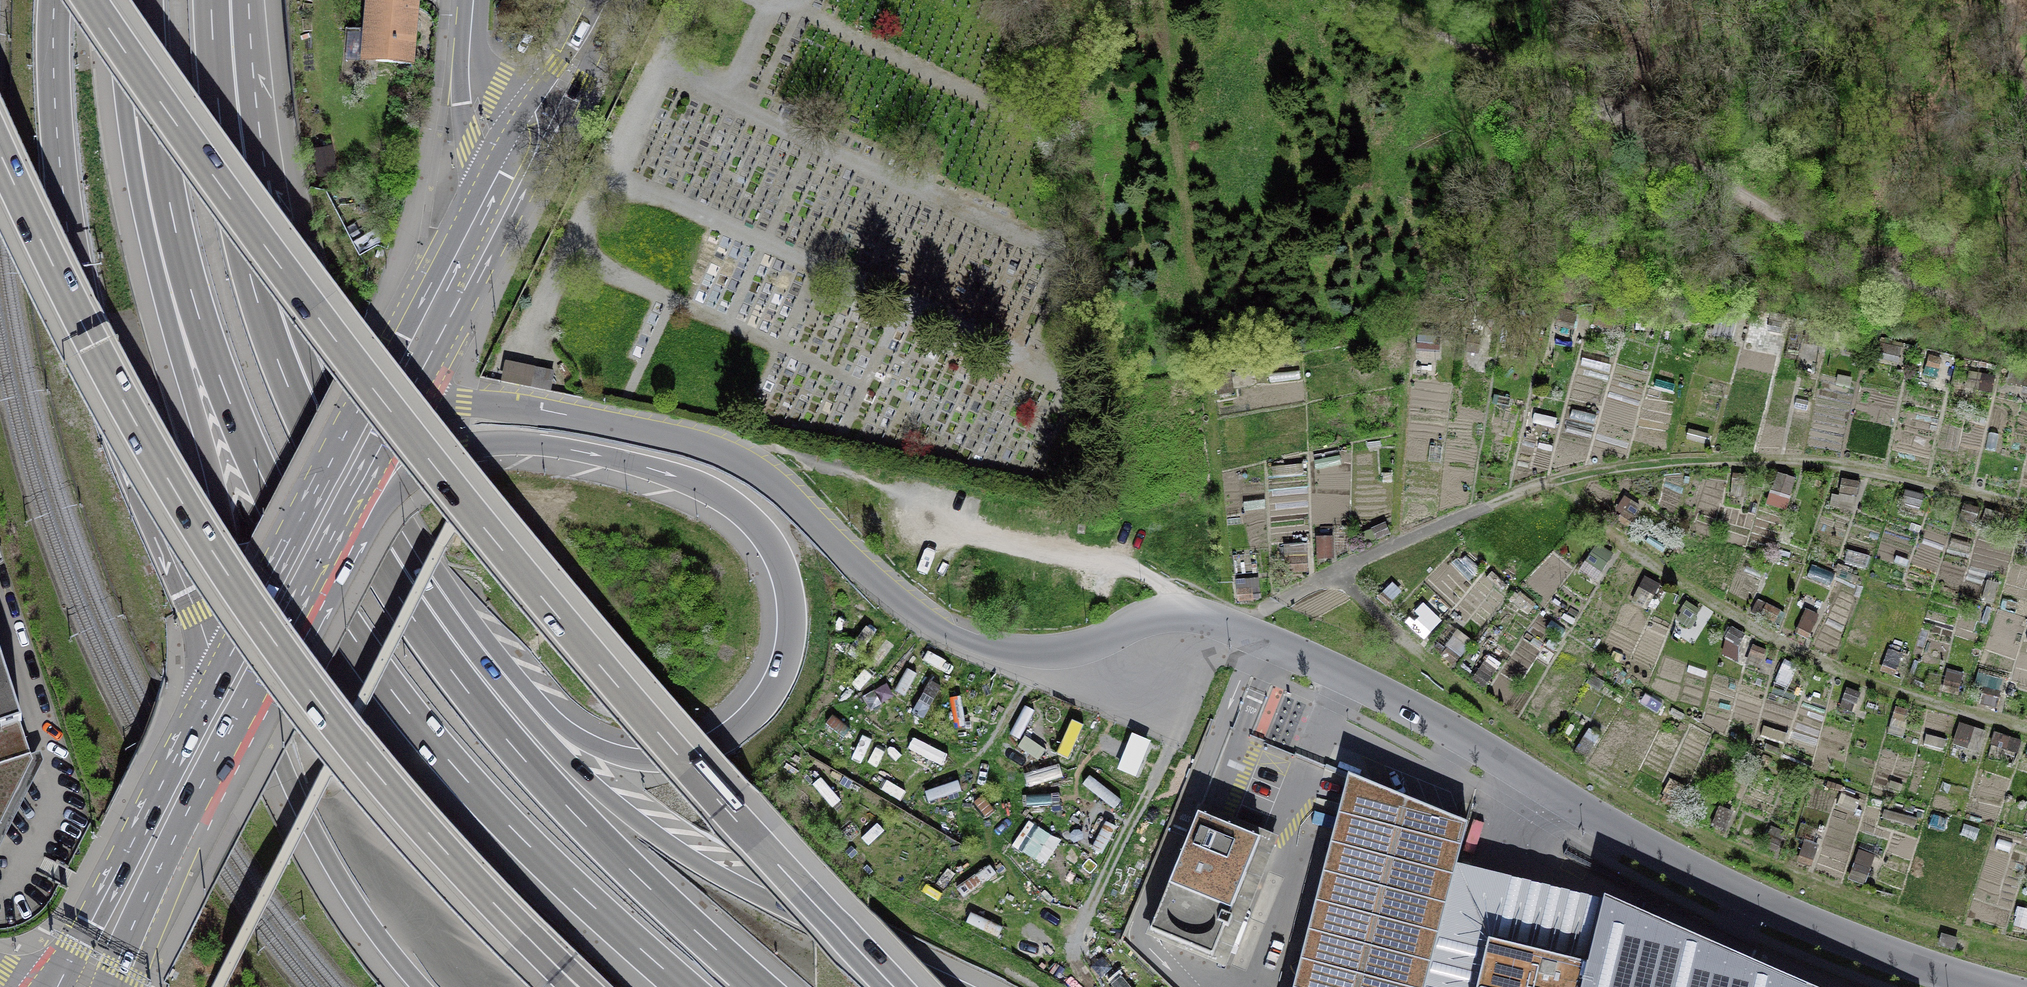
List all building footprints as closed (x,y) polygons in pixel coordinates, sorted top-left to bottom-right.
[(410,64),(413,27),(407,26),(408,5),(409,0),(370,0),(365,59),(410,64)] [(348,27),(349,55),(362,55),(361,27),(348,27)] [(333,152),(316,156),(319,173),(337,170),(333,152)] [(1711,333),(1732,338),(1737,316),(1717,311),(1711,333)] [(1545,339),(1573,346),(1578,326),(1550,319),(1545,339)] [(1799,370),(1815,373),(1822,334),(1806,331),(1799,370)] [(1441,350),(1442,337),(1418,335),(1416,348),(1441,350)] [(1876,356),(1899,362),(1902,349),(1879,344),(1876,356)] [(1923,373),(1951,380),(1956,359),(1928,353),(1923,373)] [(1581,364),(1609,371),(1612,361),(1583,354),(1581,364)] [(554,371),(505,360),(501,380),(550,391),(554,371)] [(1956,385),(1993,393),(1996,375),(1960,367),(1956,385)] [(1216,394),(1234,393),(1232,370),(1214,372),(1216,394)] [(2026,394),(2026,374),(2010,370),(2007,383),(2023,387),(2022,393),(2026,394)] [(1777,395),(1792,396),(1793,387),(1778,385),(1777,395)] [(1508,405),(1510,395),(1494,393),(1492,403),(1508,405)] [(1875,402),(1886,404),(1887,397),(1876,394),(1875,402)] [(1555,427),(1557,417),(1533,412),(1531,422),(1555,427)] [(1685,439),(1708,444),(1710,433),(1688,428),(1685,439)] [(1727,492),(1748,497),(1754,475),(1733,470),(1727,492)] [(1767,504),(1786,510),(1796,477),(1777,472),(1767,504)] [(1828,508),(1854,514),(1861,482),(1842,478),(1838,494),(1832,492),(1828,508)] [(1921,513),(1925,493),(1904,489),(1899,508),(1921,513)] [(1617,520),(1628,527),(1641,505),(1630,499),(1617,520)] [(1977,520),(1979,506),(1961,503),(1959,517),(1977,520)] [(2018,516),(1985,508),(1982,523),(2014,531),(2018,516)] [(212,986),(226,986),(460,522),(449,515),(212,986)] [(1367,542),(1391,533),(1387,521),(1362,530),(1367,542)] [(1316,534),(1317,558),(1334,558),(1333,534),(1316,534)] [(1282,572),(1308,571),(1307,541),(1282,542),(1282,572)] [(1600,572),(1613,553),(1596,541),(1583,560),(1600,572)] [(1866,567),(1869,555),(1848,549),(1844,561),(1866,567)] [(1852,573),(1854,568),(1840,563),(1836,577),(1862,585),(1864,577),(1852,573)] [(1485,578),(1502,592),(1508,586),(1491,572),(1485,578)] [(1632,599),(1647,607),(1660,584),(1644,576),(1632,599)] [(1237,601),(1253,600),(1252,577),(1237,578),(1237,601)] [(1982,600),(1994,603),(1999,583),(1986,580),(1982,600)] [(1378,595),(1386,605),(1402,591),(1393,581),(1378,595)] [(1509,599),(1528,614),(1536,603),(1517,589),(1509,599)] [(1762,616),(1781,625),(1787,612),(1757,598),(1750,614),(1761,619),(1762,616)] [(1673,619),(1689,629),(1702,610),(1685,599),(1673,619)] [(1981,622),(1987,624),(1993,607),(1987,605),(1981,622)] [(1794,632),(1807,639),(1819,614),(1805,607),(1794,632)] [(1411,627),(1424,639),(1436,627),(1424,615),(1411,627)] [(1724,637),(1737,646),(1746,635),(1733,625),(1724,637)] [(1436,650),(1453,665),(1473,641),(1455,627),(1436,650)] [(1746,662),(1760,667),(1767,650),(1753,645),(1746,662)] [(1880,670),(1894,675),(1902,653),(1888,648),(1880,670)] [(1610,657),(1624,665),(1629,657),(1615,649),(1610,657)] [(1486,684),(1502,663),(1489,653),(1473,675),(1486,684)] [(1784,657),(1773,683),(1788,689),(1799,664),(1784,657)] [(33,761),(20,723),(22,723),(0,658),(0,826),(33,761)] [(1941,690),(1958,695),(1964,673),(1947,668),(1941,690)] [(1612,681),(1620,686),(1627,673),(1619,669),(1612,681)] [(1585,682),(1599,691),(1605,682),(1592,673),(1585,682)] [(1979,703),(1997,709),(2002,691),(1984,686),(1979,703)] [(1840,706),(1854,711),(1861,692),(1847,687),(1840,706)] [(1887,733),(1903,738),(1911,711),(1895,706),(1887,733)] [(1951,743),(1979,752),(1987,729),(1959,720),(1951,743)] [(1783,741),(1786,732),(1763,725),(1760,734),(1783,741)] [(1575,751),(1585,756),(1598,734),(1588,729),(1575,751)] [(1990,744),(2018,752),(2022,740),(1993,732),(1990,744)] [(1924,743),(1943,749),(1946,740),(1926,735),(1924,743)] [(1777,754),(1779,747),(1766,742),(1763,749),(1777,754)] [(1348,771),(1347,775),(1293,986),(1425,986),(1457,862),(1467,820),(1348,771)] [(1684,786),(1670,778),(1659,799),(1674,806),(1684,786)] [(1826,785),(1840,790),(1842,785),(1827,780),(1826,785)] [(1837,804),(1856,812),(1861,801),(1841,793),(1837,804)] [(1711,824),(1725,830),(1735,806),(1721,800),(1711,824)] [(1229,817),(1196,804),(1143,936),(1225,969),(1276,842),(1278,837),(1229,817)] [(1881,817),(1915,827),(1917,818),(1883,809),(1881,817)] [(1927,825),(1945,831),(1950,818),(1932,812),(1927,825)] [(1012,843),(1034,858),(1051,832),(1030,818),(1012,843)] [(1960,836),(1974,842),(1979,829),(1965,823),(1960,836)] [(1764,845),(1777,851),(1785,831),(1772,825),(1764,845)] [(1798,860),(1811,864),(1817,846),(1804,842),(1798,860)] [(1851,879),(1865,884),(1875,855),(1860,850),(1851,879)] [(1425,986),(1476,986),(1489,936),(1587,961),(1603,898),(1457,862),(1425,986)] [(1605,893),(1603,898),(1587,961),(1489,936),(1476,986),(1818,986),(1605,893)] [(2026,932),(2026,929),(2026,908),(2017,906),(2012,928),(2026,932)] [(1939,945),(1954,949),(1957,937),(1942,933),(1939,945)]
